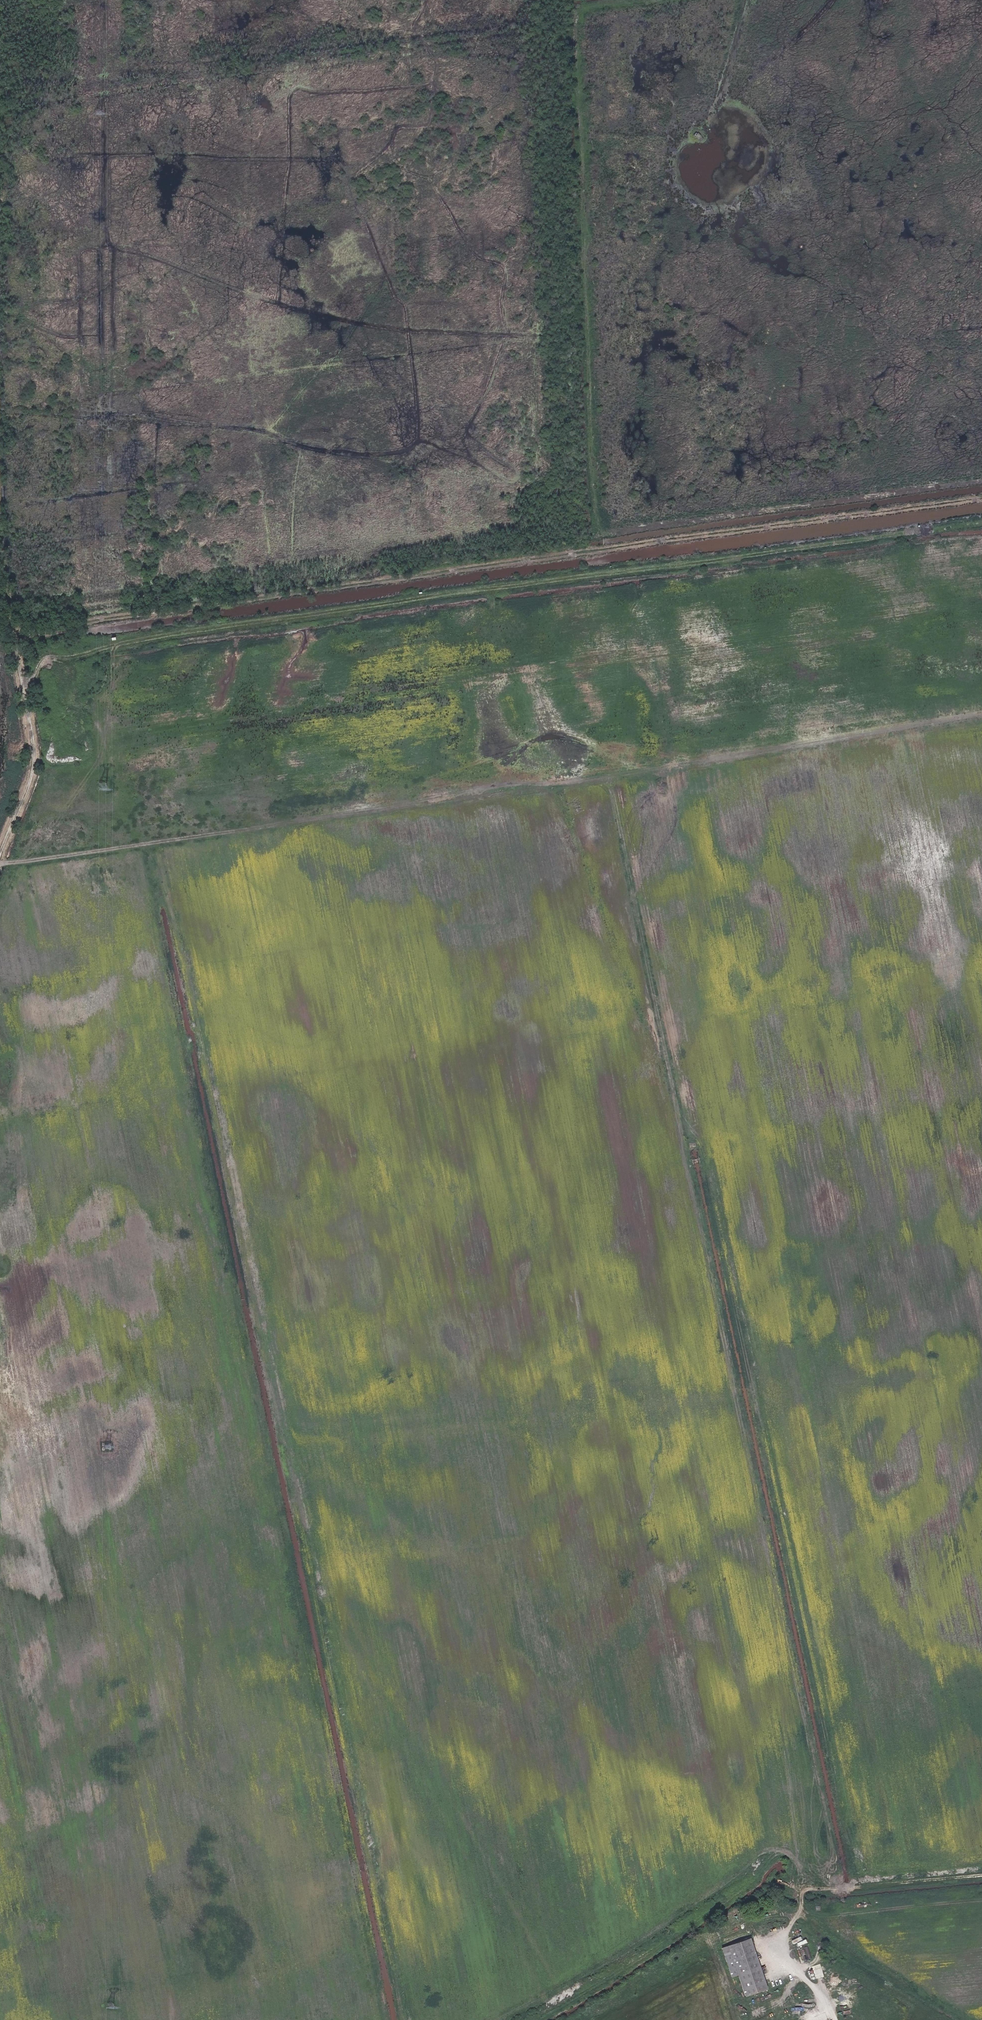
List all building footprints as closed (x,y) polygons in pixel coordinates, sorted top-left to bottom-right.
[(727,1947),(737,1976),(744,1997),(766,1989),(749,1939),(727,1947)] [(730,1978),(737,1976),(727,1947),(720,1949),(730,1978)]
